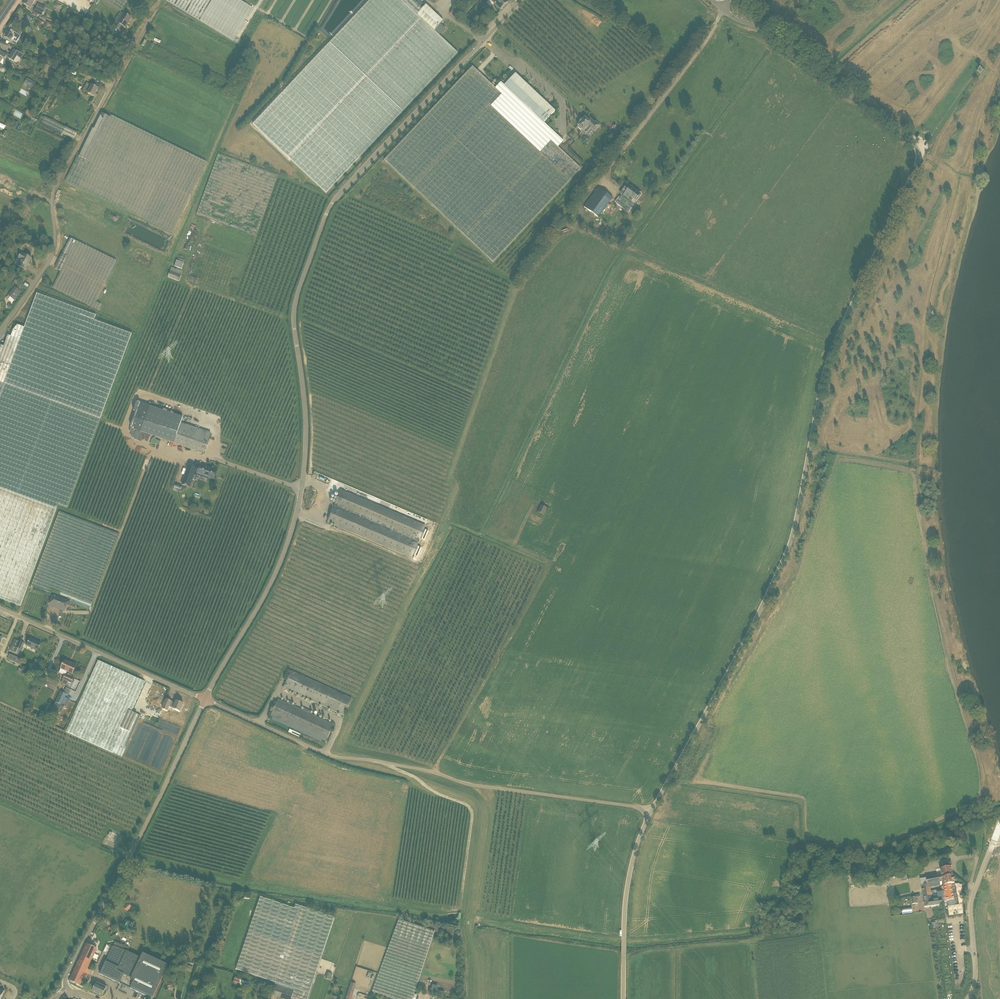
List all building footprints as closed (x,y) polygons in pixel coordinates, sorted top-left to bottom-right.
[(121,12),(129,0),(103,0),(121,12)] [(240,0),(168,0),(167,1),(233,41),(253,8),(240,0)] [(434,31),(417,15),(401,0),(371,0),(330,43),(286,89),(254,125),(326,193),(359,158),(403,112),(458,53),(434,31)] [(422,9),(413,0),(401,0),(417,15),(422,9)] [(509,2),(507,0),(490,0),(501,10),(509,2)] [(417,15),(434,31),(443,22),(426,5),(422,9),(417,15)] [(42,17),(44,12),(36,8),(34,13),(42,17)] [(116,21),(113,25),(119,29),(121,25),(125,28),(128,24),(127,24),(131,18),(124,13),(118,22),(116,21)] [(20,36),(28,23),(25,21),(20,28),(17,34),(20,36)] [(11,40),(15,42),(20,36),(17,34),(11,30),(9,33),(7,32),(6,34),(4,37),(10,42),(11,40)] [(23,54),(20,53),(13,50),(8,58),(14,62),(17,57),(21,58),(23,54)] [(384,160),(388,164),(493,263),(581,170),(558,148),(495,89),(472,67),(384,160)] [(501,83),(495,89),(558,148),(564,142),(544,124),(551,115),(555,111),(515,74),(504,86),(501,83)] [(83,91),(86,93),(94,97),(98,89),(88,84),(85,89),(84,88),(83,91)] [(77,133),(72,131),(66,128),(42,116),(40,119),(43,120),(40,126),(62,137),(63,134),(74,139),(77,133)] [(596,122),(595,123),(590,118),(588,120),(585,118),(582,120),(579,122),(580,123),(578,126),(579,127),(578,127),(581,130),(581,129),(583,130),(588,125),(594,131),(600,125),(596,122)] [(630,187),(623,196),(627,199),(629,197),(635,201),(640,194),(630,187)] [(584,207),(598,218),(613,198),(598,188),(584,207)] [(615,203),(628,211),(632,206),(619,198),(615,203)] [(0,223),(0,244),(10,230),(0,223)] [(61,272),(76,241),(70,238),(55,269),(61,272)] [(96,302),(116,261),(76,241),(61,272),(53,288),(99,311),(102,305),(96,302)] [(18,266),(26,270),(32,259),(24,255),(18,266)] [(181,269),(184,263),(177,260),(174,266),(181,269)] [(183,272),(176,269),(171,268),(168,277),(179,281),(183,272)] [(15,287),(8,296),(14,300),(21,292),(15,287)] [(37,294),(24,328),(3,384),(100,420),(132,334),(94,321),(96,316),(37,294)] [(24,328),(17,325),(13,330),(10,338),(7,337),(4,347),(1,346),(0,348),(0,383),(3,384),(24,328)] [(57,509),(59,504),(68,508),(100,420),(3,384),(0,383),(0,488),(57,509)] [(131,429),(174,443),(179,429),(183,417),(140,402),(131,429)] [(204,453),(211,433),(206,432),(202,430),(201,433),(200,436),(179,429),(174,443),(204,453)] [(197,472),(198,470),(195,469),(196,467),(188,464),(182,484),(189,487),(195,471),(197,472)] [(200,464),(198,470),(197,472),(196,473),(205,476),(204,477),(209,479),(209,478),(214,480),(217,470),(200,464)] [(21,606),(57,509),(0,488),(0,599),(21,606)] [(341,490),(328,522),(412,558),(425,526),(341,490)] [(538,512),(544,515),(547,508),(541,505),(538,512)] [(59,512),(32,582),(31,587),(50,595),(52,592),(71,599),(70,602),(90,610),(92,605),(119,534),(59,512)] [(65,611),(68,602),(53,596),(50,605),(65,611)] [(41,643),(30,638),(27,646),(38,651),(41,643)] [(19,641),(16,647),(14,652),(19,654),(21,650),(24,644),(19,641)] [(20,665),(22,659),(10,654),(7,659),(20,665)] [(64,661),(61,669),(59,672),(65,675),(63,679),(72,683),(74,679),(71,677),(76,665),(71,663),(71,664),(64,661)] [(141,716),(137,715),(132,712),(145,682),(98,661),(96,665),(66,732),(123,757),(141,716)] [(344,715),(351,699),(292,672),(284,688),(344,715)] [(62,705),(65,697),(67,694),(61,691),(54,707),(59,710),(61,706),(64,708),(65,706),(62,705)] [(167,700),(163,709),(167,711),(169,706),(173,708),(173,709),(180,712),(183,704),(176,701),(175,704),(171,702),(171,701),(167,700)] [(279,700),(271,716),(326,741),(334,725),(279,700)] [(926,877),(927,884),(930,884),(931,887),(941,885),(940,882),(943,882),(942,877),(953,875),(952,866),(953,865),(952,864),(951,863),(944,864),(945,867),(940,868),(941,874),(926,877)] [(944,885),(955,883),(953,875),(942,877),(943,882),(944,885)] [(942,886),(944,898),(944,901),(947,901),(948,906),(955,904),(956,904),(957,904),(958,903),(958,902),(958,901),(958,900),(955,883),(944,885),(944,886),(942,886)] [(922,885),(924,901),(933,900),(932,897),(931,887),(930,884),(927,884),(922,885)] [(245,972),(276,983),(295,988),(309,993),(334,917),(296,904),(295,908),(260,897),(236,969),(245,972)] [(420,976),(435,931),(398,919),(374,987),(372,992),(395,998),(412,998),(420,976)] [(97,948),(87,944),(81,957),(91,961),(97,948)] [(100,974),(152,998),(168,965),(142,953),(140,957),(127,951),(113,946),(100,974)] [(80,985),(91,961),(81,957),(70,981),(80,985)] [(252,982),(241,978),(235,977),(233,983),(239,985),(250,988),(252,982)] [(91,985),(89,990),(102,996),(106,987),(96,982),(94,987),(91,985)] [(346,998),(351,998),(356,984),(351,982),(346,998)] [(295,988),(276,983),(271,995),(282,998),(291,998),(292,997),(295,988)]
